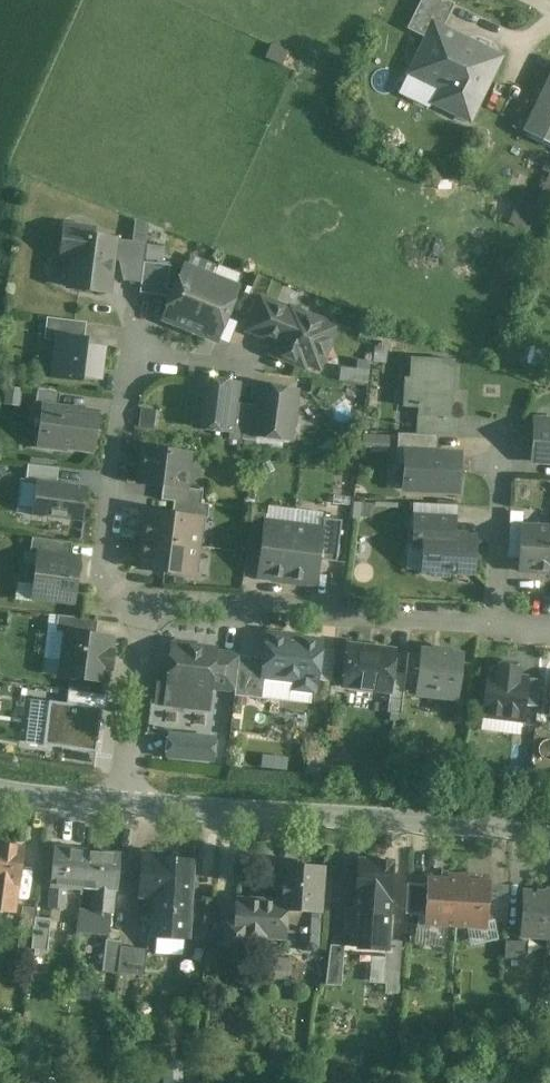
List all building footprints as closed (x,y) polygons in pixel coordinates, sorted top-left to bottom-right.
[(445,0),(421,0),(407,29),(427,39),(434,24),(443,29),(455,5),(445,0)] [(481,51),(455,38),(456,35),(443,29),(434,24),(427,39),(410,74),(441,89),(434,103),(470,121),(479,103),(476,101),(497,58),(481,50),(481,51)] [(526,131),(549,143),(549,81),(526,131)] [(93,231),(65,227),(62,255),(74,257),(70,288),(108,293),(112,260),(115,240),(92,237),(93,231)] [(146,244),(115,240),(112,260),(119,261),(123,282),(124,282),(124,281),(141,283),(144,263),(146,244)] [(170,266),(144,263),(141,283),(140,293),(166,297),(172,299),(175,292),(167,289),(170,266)] [(237,289),(185,268),(175,292),(172,299),(165,318),(216,339),(237,289)] [(334,328),(291,310),(290,312),(261,300),(250,329),(279,341),(283,351),(281,356),(301,364),(324,355),(319,345),(329,341),(334,328)] [(87,323),(47,318),(44,340),(55,341),(56,334),(85,338),(87,323)] [(85,338),(56,334),(55,341),(50,379),(82,383),(83,378),(102,381),(106,348),(87,345),(88,339),(85,338)] [(454,361),(411,358),(410,379),(405,379),(403,407),(418,408),(418,416),(451,418),(451,417),(454,361)] [(357,368),(341,367),(341,380),(368,381),(369,360),(357,359),(357,368)] [(236,383),(203,379),(201,393),(199,393),(197,412),(199,412),(197,428),(230,432),(233,403),(236,383)] [(296,391),(262,387),(260,406),(256,436),(257,436),(289,440),(291,424),(294,424),(296,405),(294,405),(296,391)] [(59,394),(37,391),(35,410),(44,411),(44,407),(58,409),(59,394)] [(247,404),(233,403),(230,432),(229,440),(242,442),(242,440),(247,404)] [(260,406),(247,404),(242,440),(256,442),(257,436),(256,436),(260,406)] [(58,409),(44,407),(44,411),(40,439),(53,441),(57,445),(93,450),(97,414),(58,409)] [(451,418),(418,416),(417,435),(438,436),(457,437),(458,417),(451,417),(451,418)] [(539,420),(535,424),(533,461),(549,462),(549,420),(539,420)] [(417,435),(398,434),(397,465),(405,465),(406,452),(437,453),(438,436),(417,435)] [(189,454),(145,448),(140,483),(163,486),(184,489),(189,454)] [(437,453),(406,452),(405,465),(404,490),(458,492),(459,455),(437,453)] [(59,469),(28,465),(26,480),(37,482),(37,481),(57,484),(59,469)] [(57,484),(37,481),(37,482),(33,516),(84,522),(88,488),(57,484)] [(184,489),(163,486),(161,500),(174,502),(174,501),(201,505),(201,504),(203,491),(184,489)] [(201,505),(174,501),(174,502),(172,514),(200,518),(200,519),(207,519),(209,505),(201,504),(201,505)] [(172,514),(148,511),(144,540),(197,547),(200,519),(200,518),(172,514)] [(267,514),(253,513),(248,550),(261,552),(265,523),(266,523),(267,514)] [(455,519),(415,517),(413,546),(423,546),(424,535),(454,537),(455,519)] [(342,521),(324,518),(322,531),(319,560),(337,563),(342,521)] [(266,523),(265,523),(261,552),(258,576),(287,580),(294,527),(266,523)] [(322,531),(294,527),(287,580),(316,583),(319,560),(322,531)] [(523,527),(520,571),(549,573),(549,528),(523,527)] [(454,537),(424,535),(423,546),(422,571),(427,571),(431,576),(446,577),(451,572),(473,573),(475,538),(454,537)] [(72,543),(32,538),(30,553),(38,554),(39,553),(70,557),(72,543)] [(197,547),(144,540),(141,569),(193,575),(197,547)] [(70,557),(39,553),(38,554),(37,566),(28,565),(25,584),(35,585),(33,598),(73,603),(79,558),(70,557)] [(98,621),(58,616),(56,632),(67,633),(67,632),(96,636),(98,621)] [(96,636),(67,632),(67,633),(61,676),(106,682),(107,668),(112,669),(114,652),(109,652),(111,638),(96,636)] [(321,643),(268,637),(265,659),(264,676),(265,676),(296,679),(295,689),(313,691),(315,681),(317,682),(321,643)] [(189,644),(178,643),(174,646),(173,646),(168,685),(210,690),(211,687),(215,653),(215,651),(193,648),(189,644)] [(395,651),(348,645),(343,686),(390,692),(392,673),(395,651)] [(449,651),(432,649),(432,651),(422,650),(417,694),(431,696),(436,692),(457,695),(462,655),(449,654),(449,651)] [(239,656),(215,653),(211,687),(235,690),(239,656)] [(265,659),(239,656),(235,690),(234,696),(262,699),(265,676),(264,676),(265,659)] [(518,668),(500,666),(499,675),(488,674),(482,716),(522,721),(524,706),(525,705),(528,679),(517,677),(518,668)] [(405,675),(392,673),(390,692),(388,713),(401,715),(405,675)] [(541,680),(528,679),(525,705),(538,707),(541,680)] [(108,696),(77,692),(76,705),(102,708),(107,709),(108,696)] [(49,703),(31,700),(31,701),(32,701),(29,719),(46,722),(49,703)] [(76,705),(49,702),(49,703),(46,722),(29,719),(26,743),(43,745),(43,746),(96,753),(102,708),(76,705)] [(217,737),(167,732),(164,757),(214,762),(217,737)] [(0,844),(0,912),(16,914),(20,885),(25,847),(0,844)] [(87,852),(55,849),(51,885),(52,885),(49,908),(65,909),(68,887),(83,889),(87,852)] [(121,855),(87,852),(83,889),(93,890),(91,912),(80,910),(78,933),(109,936),(111,914),(114,914),(115,892),(117,892),(121,855)] [(193,860),(160,858),(160,856),(142,855),(139,896),(155,897),(152,937),(156,937),(155,954),(183,955),(184,939),(187,939),(190,899),(191,899),(193,860)] [(380,863),(361,861),(359,861),(356,910),(348,910),(347,934),(354,935),(353,947),(385,949),(386,949),(387,941),(393,862),(391,862),(380,861),(380,863)] [(323,868),(283,866),(280,902),(236,899),(234,925),(227,925),(226,945),(244,946),(245,930),(301,933),(300,947),(304,951),(314,952),(318,948),(321,913),(320,912),(323,868)] [(448,878),(428,877),(427,885),(425,916),(425,926),(456,928),(459,874),(448,874),(448,878)] [(490,881),(468,879),(468,875),(459,874),(456,928),(487,930),(489,906),(490,884),(490,881)] [(427,885),(408,884),(406,915),(425,916),(427,885)] [(509,886),(490,884),(489,906),(508,908),(509,886)] [(524,892),(522,937),(549,939),(549,893),(524,892)] [(215,902),(197,900),(192,939),(211,941),(215,902)] [(36,908),(23,906),(20,933),(33,934),(35,917),(36,908)] [(52,919),(35,917),(33,934),(32,948),(48,950),(52,919)] [(121,942),(106,940),(103,971),(118,973),(121,947),(121,942)] [(402,942),(387,941),(386,949),(385,949),(383,982),(399,983),(402,942)] [(526,942),(506,941),(505,959),(524,960),(526,942)] [(344,946),(331,945),(326,985),(342,986),(344,946)] [(147,950),(121,947),(118,973),(144,976),(147,950)] [(292,960),(270,957),(268,971),(291,973),(292,960)]
